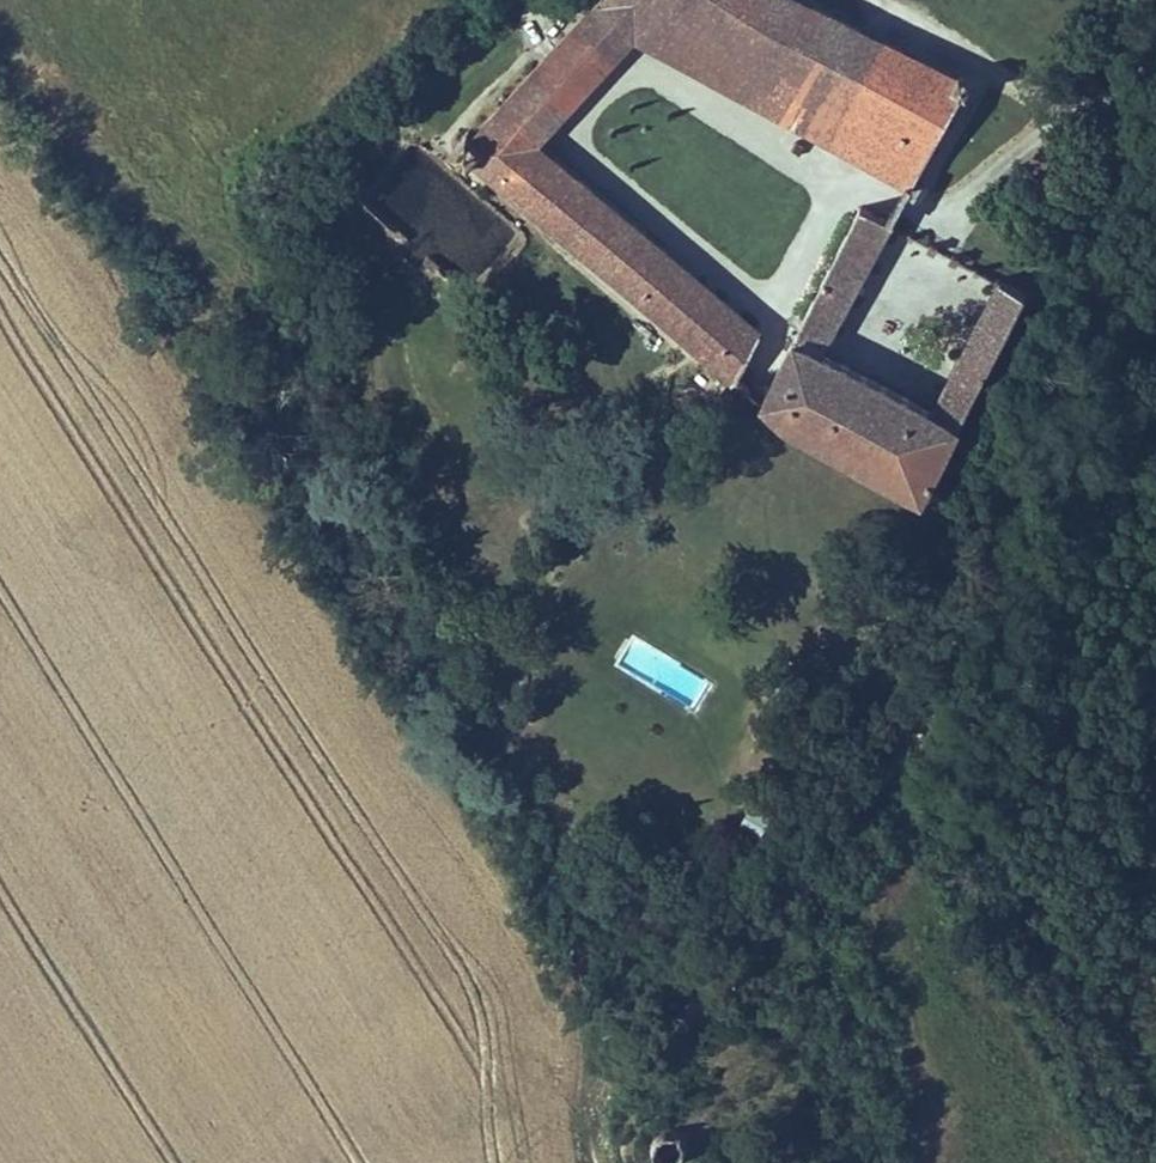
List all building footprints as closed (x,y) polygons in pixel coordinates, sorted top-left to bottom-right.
[(477,141),(745,362),(778,307),(549,119),(645,25),(761,87),(817,0),(605,0),(472,135),(477,141)] [(856,0),(817,0),(761,87),(848,133),(908,27),(856,0)] [(981,62),(908,27),(848,133),(933,176),(988,75),(1004,72),(999,56),(981,62)] [(880,207),(776,392),(807,419),(940,485),(1053,292),(1014,272),(939,398),(848,352),(915,226),(880,207)] [(762,831),(770,809),(748,801),(740,823),(762,831)] [(655,1126),(664,1147),(689,1138),(681,1116),(655,1126)]
